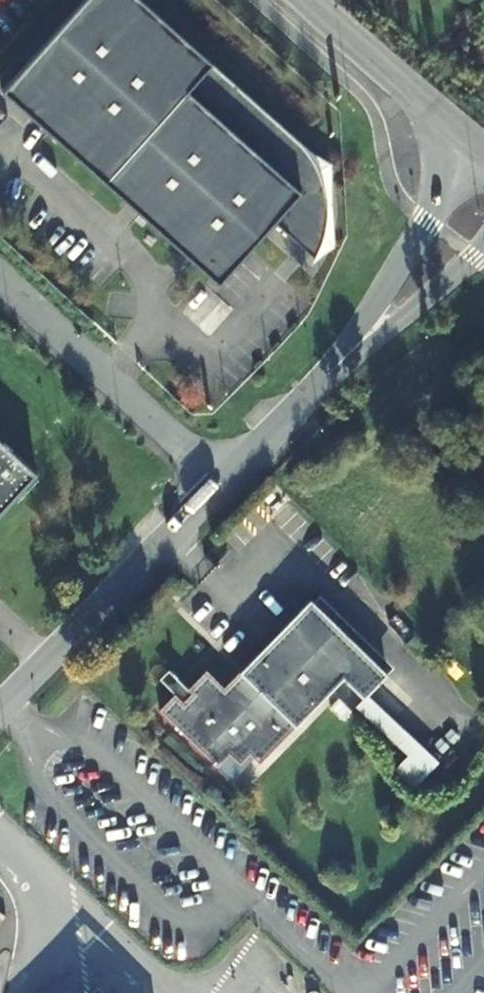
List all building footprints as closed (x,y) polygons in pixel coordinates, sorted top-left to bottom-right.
[(299,142),(141,0),(82,0),(0,91),(218,284),(274,222),(314,258),(318,251),(321,243),(323,235),(325,227),(326,218),(326,210),(326,202),(325,193),(323,185),(321,177),(317,169),(314,162),(309,155),(305,148),(299,142)] [(37,470),(0,436),(0,510),(37,470)] [(316,592),(309,599),(387,674),(393,667),(316,592)] [(174,694),(159,711),(217,767),(229,755),(239,764),(249,754),(259,764),(342,678),(363,698),(387,674),(309,599),(223,688),(205,671),(187,690),(190,693),(182,702),(174,694)] [(167,670),(159,679),(174,694),(182,702),(190,693),(187,690),(167,670)] [(416,784),(437,762),(368,698),(358,709),(406,753),(395,765),(416,784)]
